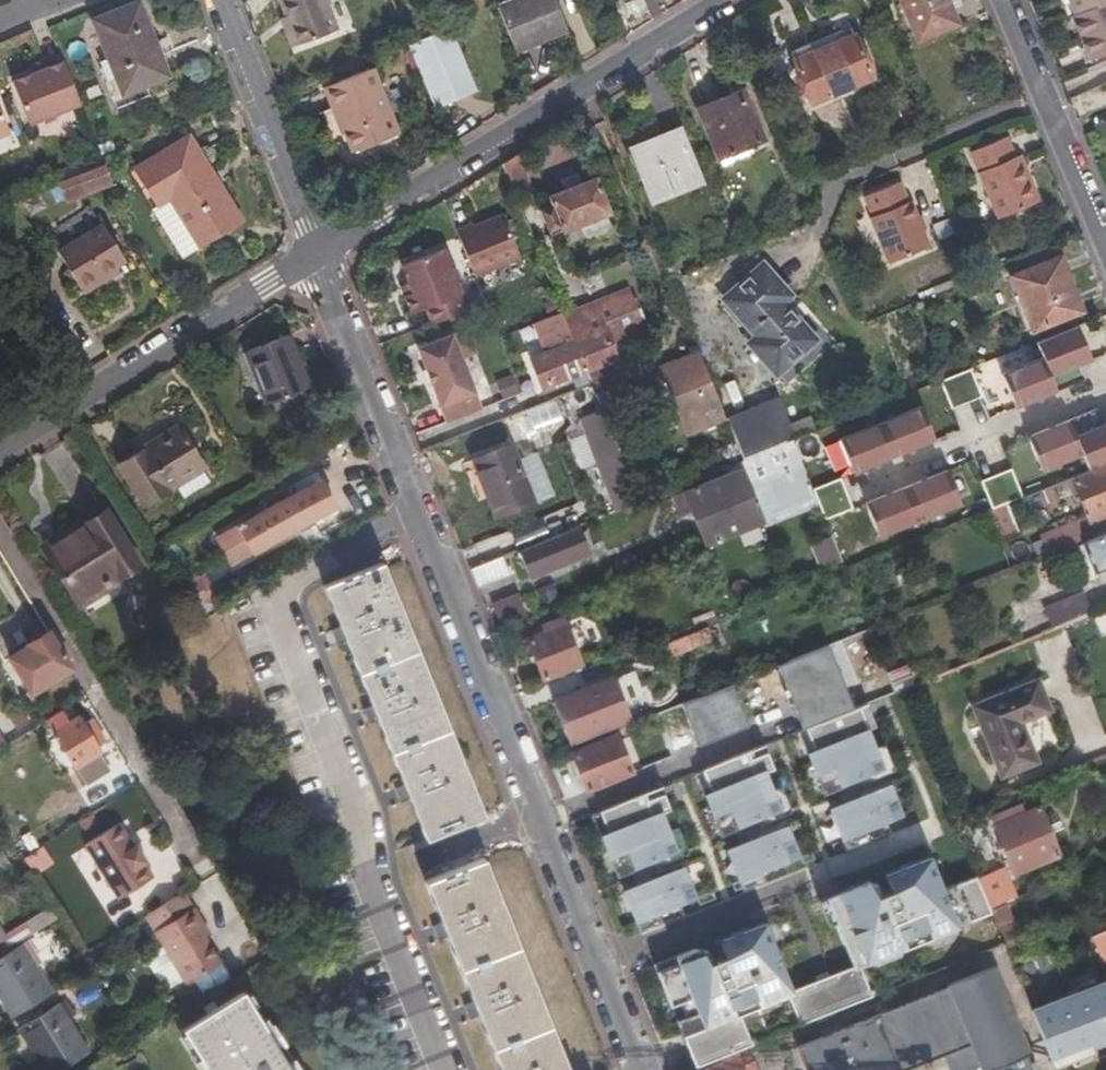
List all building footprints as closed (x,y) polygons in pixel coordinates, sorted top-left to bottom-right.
[(285,16),(298,46),(338,28),(326,0),(277,0),(285,16)] [(496,7),(513,50),(522,47),(542,40),(564,32),(551,0),(513,0),(496,7)] [(915,39),(964,19),(956,0),(898,0),(915,39)] [(1085,60),(1105,52),(1105,0),(1063,0),(1070,15),(1067,17),(1085,60)] [(134,3),(91,20),(120,94),(164,74),(134,3)] [(298,46),(285,16),(279,18),(292,48),(298,46)] [(443,31),(406,46),(433,109),(470,93),(443,31)] [(812,51),(792,60),(809,103),(872,77),(854,34),(812,51)] [(542,40),(522,47),(525,55),(538,50),(538,45),(544,43),(542,40)] [(789,52),(792,60),(812,51),(809,45),(789,52)] [(43,69),(31,74),(8,82),(24,124),(75,105),(57,54),(40,60),(43,69)] [(43,69),(40,60),(28,65),(31,74),(43,69)] [(320,87),(330,110),(334,109),(350,151),(393,134),(369,70),(320,87)] [(740,89),(696,109),(717,158),(761,139),(740,89)] [(677,129),(632,150),(653,203),(699,184),(677,129)] [(157,201),(166,195),(198,243),(238,217),(185,135),(135,168),(154,198),(157,201)] [(1006,138),(973,153),(1000,218),(1040,201),(1029,175),(1025,174),(1019,157),(1014,157),(1006,138)] [(500,163),(511,188),(523,182),(511,156),(500,163)] [(79,161),(7,190),(13,200),(55,184),(86,172),(79,161)] [(92,183),(94,186),(109,180),(100,166),(86,172),(92,183)] [(86,172),(55,184),(63,196),(92,183),(86,172)] [(608,214),(594,179),(547,196),(550,206),(540,210),(548,231),(559,227),(560,233),(608,214)] [(892,187),(901,183),(900,182),(866,195),(874,215),(870,217),(891,264),(929,248),(919,223),(910,227),(892,187)] [(907,199),(901,183),(892,187),(910,227),(919,223),(909,199),(907,199)] [(198,243),(166,195),(157,201),(150,206),(180,254),(198,243)] [(468,223),(453,230),(472,276),(516,258),(497,214),(469,226),(468,223)] [(95,223),(53,252),(79,291),(103,276),(101,271),(119,258),(95,223)] [(424,309),(429,324),(462,310),(456,295),(460,294),(443,249),(399,267),(406,284),(410,294),(403,297),(410,315),(424,309)] [(1010,278),(1032,330),(1078,310),(1058,261),(1010,278)] [(786,296),(761,268),(723,300),(757,338),(751,344),(776,372),(811,341),(778,304),(786,296)] [(410,294),(406,284),(399,288),(403,297),(410,294)] [(573,343),(584,369),(613,358),(615,357),(608,343),(641,328),(625,291),(563,316),(573,343)] [(1078,322),(1038,338),(1052,375),(1092,359),(1078,322)] [(289,333),(248,349),(268,403),(309,385),(289,333)] [(449,335),(415,349),(444,423),(478,410),(449,335)] [(542,385),(584,369),(573,343),(532,360),(542,385)] [(723,419),(697,355),(660,370),(685,435),(723,419)] [(1041,357),(1001,372),(1015,409),(1056,393),(1041,357)] [(590,383),(601,412),(603,418),(626,410),(619,394),(614,384),(622,382),(613,358),(584,369),(590,383)] [(948,407),(977,395),(967,368),(937,380),(948,407)] [(510,371),(493,379),(501,398),(519,390),(510,371)] [(614,384),(619,394),(625,392),(622,382),(614,384)] [(774,401),(723,421),(739,459),(789,438),(774,401)] [(921,404),(837,438),(851,474),(936,439),(921,404)] [(632,425),(626,410),(603,418),(610,434),(632,425)] [(636,500),(610,434),(603,418),(601,412),(579,420),(598,466),(597,470),(613,510),(636,500)] [(1068,418),(1027,434),(1042,471),(1082,455),(1068,418)] [(1077,432),(1092,469),(1105,463),(1105,421),(1077,432)] [(171,430),(117,462),(143,503),(197,469),(171,430)] [(507,446),(472,459),(492,514),(529,499),(507,446)] [(679,514),(692,509),(693,511),(702,508),(706,519),(697,522),(706,547),(762,524),(736,461),(724,465),(727,472),(672,494),(679,514)] [(1075,478),(1089,514),(1105,508),(1105,466),(1075,478)] [(947,469),(863,504),(877,539),(962,504),(947,469)] [(988,506),(1018,495),(1009,469),(979,479),(988,506)] [(836,478),(810,489),(823,517),(848,505),(836,478)] [(281,499),(236,525),(251,550),(297,524),(297,519),(325,505),(313,487),(285,503),(281,499)] [(1014,530),(1005,503),(987,510),(997,538),(1014,530)] [(702,508),(693,511),(697,522),(706,519),(702,508)] [(105,509),(72,528),(77,537),(44,554),(78,610),(142,573),(105,509)] [(1046,556),(1079,542),(1070,522),(1037,535),(1046,556)] [(576,524),(515,548),(526,574),(587,550),(576,524)] [(38,545),(44,554),(77,537),(72,528),(38,545)] [(1105,557),(1105,532),(1098,536),(1105,557)] [(807,541),(815,566),(838,559),(830,534),(807,541)] [(1081,542),(1094,573),(1105,569),(1105,557),(1098,536),(1092,538),(1081,542)] [(468,567),(475,587),(508,573),(500,554),(468,567)] [(424,840),(482,818),(380,563),(324,583),(344,634),(375,713),(405,791),(424,840)] [(516,590),(487,601),(497,628),(526,617),(516,590)] [(1042,611),(1048,629),(1056,626),(1085,614),(1077,597),(1042,611)] [(562,624),(525,639),(541,679),(578,664),(562,624)] [(705,627),(663,643),(667,656),(709,638),(705,627)] [(28,692),(68,667),(47,630),(26,642),(27,644),(8,655),(28,692)] [(821,644),(771,664),(797,728),(847,707),(821,644)] [(891,686),(910,679),(904,664),(885,671),(891,686)] [(1034,681),(971,707),(998,776),(1033,762),(1016,722),(1046,710),(1034,681)] [(726,683),(677,704),(694,744),(743,723),(726,683)] [(587,688),(552,703),(567,741),(602,727),(587,688)] [(61,712),(46,721),(77,769),(79,768),(86,779),(105,768),(98,756),(102,753),(78,715),(68,722),(61,712)] [(880,767),(864,727),(799,753),(815,793),(880,767)] [(615,736),(571,754),(588,795),(631,777),(615,736)] [(774,807),(758,767),(692,793),(708,833),(774,807)] [(900,821),(885,781),(819,807),(835,847),(900,821)] [(1014,804),(987,815),(1011,872),(1055,854),(1034,805),(1017,811),(1014,804)] [(672,849),(656,809),(590,835),(606,875),(672,849)] [(977,859),(960,813),(948,818),(977,889),(984,905),(987,907),(1001,901),(983,857),(977,859)] [(797,861),(781,821),(715,847),(731,887),(797,861)] [(82,845),(115,899),(150,877),(142,864),(144,863),(134,846),(132,847),(117,823),(82,845)] [(33,873),(51,861),(40,844),(22,856),(33,873)] [(816,895),(843,965),(852,961),(949,924),(936,888),(922,854),(816,895)] [(555,1043),(481,859),(423,880),(442,929),(464,984),(475,1013),(497,1069),(566,1069),(555,1043)] [(695,900),(679,860),(614,887),(630,926),(695,900)] [(967,876),(936,888),(949,924),(981,912),(967,876)] [(210,932),(183,890),(144,915),(185,982),(223,961),(205,934),(210,932)] [(6,944),(0,947),(0,991),(10,1007),(49,982),(19,934),(30,926),(21,912),(9,920),(0,905),(0,935),(6,944)] [(666,959),(692,1027),(733,1012),(780,994),(789,989),(763,922),(666,959)] [(1088,936),(1093,948),(1105,943),(1105,929),(1088,936)] [(789,989),(780,994),(794,1024),(866,991),(852,961),(843,965),(789,989)] [(946,983),(947,987),(978,1066),(980,1069),(991,1069),(1030,1055),(994,965),(946,983)] [(1105,1037),(1105,979),(1028,1009),(1047,1060),(1105,1037)] [(978,1066),(947,987),(796,1047),(806,1069),(901,1069),(942,1054),(949,1069),(951,1069),(957,1068),(958,1069),(969,1069),(978,1066)] [(286,1063),(276,1046),(265,1029),(242,992),(181,1029),(204,1065),(207,1069),(290,1069),(286,1063)] [(23,1025),(52,1069),(54,1069),(92,1046),(61,999),(23,1025)] [(745,1043),(733,1012),(692,1027),(674,1034),(686,1066),(745,1043)] [(271,1024),(265,1029),(276,1046),(282,1043),(271,1024)] [(747,1046),(756,1069),(761,1069),(779,1062),(768,1037),(747,1046)] [(691,1065),(693,1069),(731,1069),(740,1066),(741,1069),(756,1069),(747,1046),(746,1044),(691,1065)] [(286,1063),(290,1069),(298,1069),(292,1060),(286,1063)]
